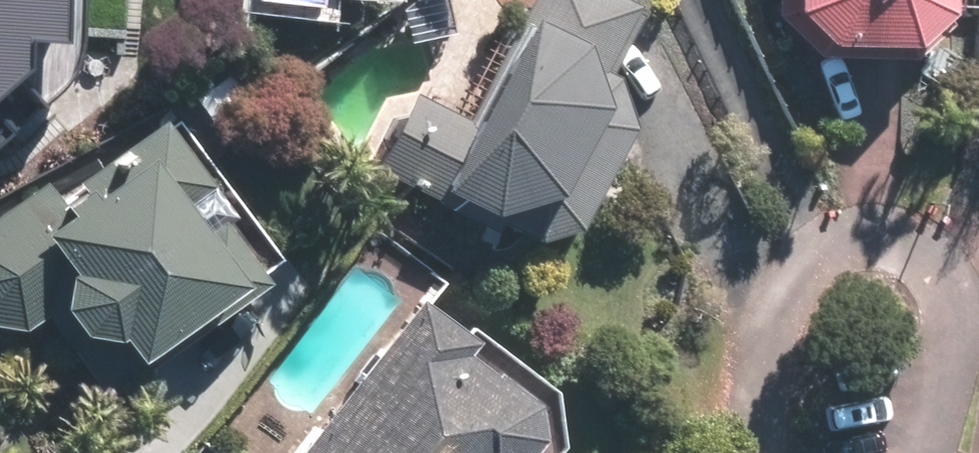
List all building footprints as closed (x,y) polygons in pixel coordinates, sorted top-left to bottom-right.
[(42,93),(45,0),(0,0),(0,122),(42,93)] [(608,0),(537,0),(476,130),(414,101),(386,162),(529,229),(601,74),(589,69),(619,5),(608,0)] [(810,11),(912,12),(912,0),(810,0),(810,11)] [(0,212),(0,302),(17,323),(44,303),(94,367),(246,250),(153,131),(54,207),(36,184),(0,212)] [(412,320),(311,452),(492,452),(527,406),(412,320)]
